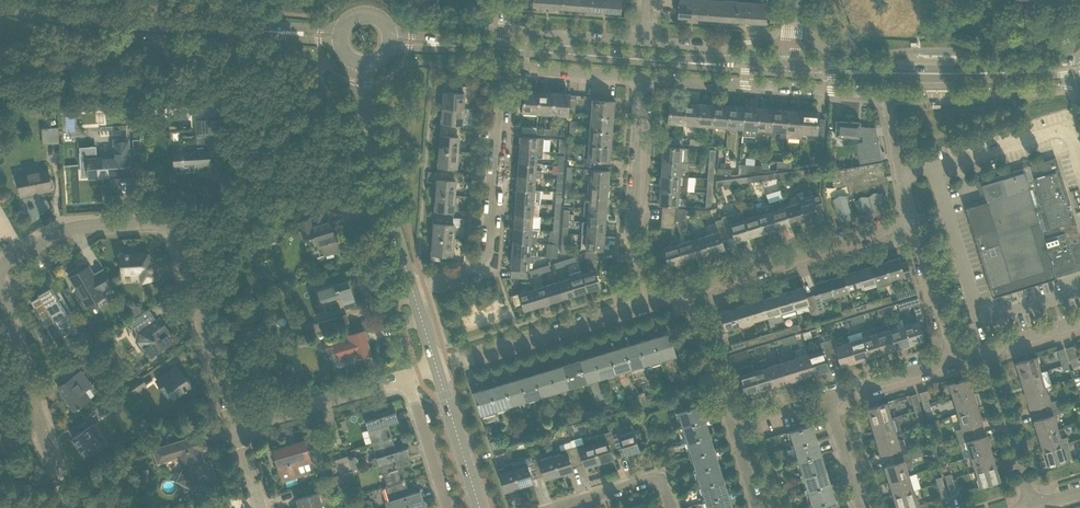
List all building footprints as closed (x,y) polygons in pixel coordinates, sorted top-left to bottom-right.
[(576,10),(577,0),(563,0),(562,7),(571,8),(571,9),(576,10)] [(576,10),(582,10),(582,9),(591,9),(592,0),(577,0),(576,10)] [(605,12),(606,0),(592,0),(591,9),(600,10),(600,11),(605,12)] [(605,12),(611,12),(611,11),(619,11),(619,12),(620,12),(621,0),(606,0),(605,12)] [(693,18),(694,0),(679,0),(678,16),(679,16),(687,16),(687,18),(693,18)] [(707,18),(708,0),(694,0),(693,18),(698,19),(698,17),(707,18)] [(722,20),(723,0),(719,0),(708,0),(707,18),(716,18),(716,20),(722,20)] [(727,19),(736,20),(737,1),(723,0),(722,20),(727,21),(727,19)] [(772,15),(773,0),(766,0),(766,3),(752,2),(750,23),(756,23),(756,21),(765,22),(764,22),(765,22),(766,14),(772,15)] [(745,22),(750,23),(752,2),(737,1),(736,20),(745,20),(745,22)] [(463,93),(463,86),(445,84),(443,106),(463,108),(464,93),(463,93)] [(538,112),(539,91),(524,90),(523,111),(538,112)] [(554,92),(539,91),(538,112),(553,113),(554,92)] [(569,93),(554,92),(553,113),(567,114),(567,113),(569,94),(569,93)] [(576,95),(569,94),(567,113),(574,114),(575,109),(576,95)] [(205,99),(206,114),(220,114),(219,98),(205,99)] [(593,110),(592,115),(613,116),(612,116),(613,102),(614,102),(614,101),(593,100),(593,110)] [(683,122),(685,102),(670,101),(669,121),(680,122),(683,122)] [(685,102),(683,122),(698,124),(700,103),(685,102)] [(715,104),(700,103),(698,124),(713,125),(715,104)] [(729,105),(715,104),(713,125),(728,126),(729,105)] [(729,105),(728,126),(743,127),(744,106),(729,105)] [(443,106),(441,128),(459,129),(459,123),(462,123),(463,108),(443,106)] [(744,106),(743,127),(742,135),(757,136),(757,128),(759,107),(744,106)] [(757,128),(764,128),(764,133),(772,134),(772,129),(774,108),(759,107),(757,128)] [(789,109),(774,108),(772,129),(781,129),(780,136),(787,137),(789,109)] [(789,109),(787,137),(801,138),(802,131),(803,110),(789,109)] [(803,110),(802,131),(816,132),(816,138),(824,139),(825,119),(818,118),(818,112),(803,110)] [(591,129),(612,131),(612,130),(611,130),(612,117),(613,117),(613,116),(592,115),(591,129)] [(197,151),(173,152),(174,169),(199,167),(198,165),(204,165),(211,165),(208,119),(195,119),(196,147),(197,147),(197,151)] [(860,165),(878,162),(877,155),(880,155),(875,127),(860,126),(860,122),(835,120),(834,135),(862,137),(863,142),(855,143),(858,159),(859,159),(860,165)] [(59,142),(58,127),(43,128),(44,143),(59,142)] [(459,129),(441,128),(439,150),(457,152),(459,129)] [(591,129),(590,144),(611,146),(611,145),(610,145),(611,131),(612,131),(591,129)] [(542,137),(532,137),(521,136),(520,149),(542,150),(542,137)] [(141,138),(133,139),(133,152),(142,151),(141,138)] [(87,165),(88,165),(89,176),(117,174),(117,180),(130,179),(128,139),(114,140),(115,157),(97,158),(96,145),(79,146),(80,165),(81,165),(81,161),(88,161),(88,163),(87,163),(87,165)] [(585,144),(583,165),(607,167),(607,160),(610,161),(610,160),(609,160),(610,146),(611,146),(590,144),(585,144)] [(682,147),(674,147),(663,146),(662,160),(681,162),(682,147)] [(520,149),(519,162),(536,163),(536,157),(541,157),(542,150),(520,149)] [(457,152),(439,150),(438,172),(456,174),(457,152)] [(725,169),(724,174),(731,175),(732,175),(734,175),(739,175),(739,174),(740,170),(740,164),(740,160),(725,159),(725,163),(725,169)] [(681,162),(662,160),(661,175),(688,177),(689,162),(681,162)] [(833,170),(832,184),(832,185),(833,185),(833,186),(834,186),(835,186),(836,186),(851,183),(853,192),(850,193),(846,194),(833,198),(839,220),(840,220),(853,216),(860,214),(885,206),(886,206),(884,201),(887,200),(887,199),(888,199),(888,198),(888,197),(885,183),(882,183),(881,177),(884,177),(884,176),(881,161),(833,170)] [(519,162),(518,175),(540,177),(540,170),(535,169),(536,163),(519,162)] [(986,202),(967,207),(993,292),(1024,283),(1054,274),(1054,273),(1079,265),(1079,251),(1075,235),(1053,163),(1031,169),(1034,178),(1026,180),(1024,172),(981,185),(986,202)] [(740,170),(739,174),(747,173),(747,170),(754,171),(755,165),(740,164),(740,170)] [(586,181),(588,182),(608,183),(609,170),(592,169),(591,175),(587,175),(586,181)] [(51,188),(49,178),(47,170),(17,176),(21,194),(51,188)] [(456,174),(438,172),(436,194),(454,196),(456,174)] [(518,175),(517,188),(534,190),(534,183),(539,184),(540,177),(518,175)] [(688,177),(661,175),(660,189),(687,191),(688,177)] [(608,183),(588,182),(587,195),(590,195),(607,196),(608,183)] [(517,188),(516,202),(533,203),(539,203),(540,190),(534,190),(517,188)] [(687,191),(660,189),(659,203),(677,205),(678,197),(686,197),(687,191)] [(767,193),(770,201),(783,197),(781,189),(767,193)] [(812,194),(804,196),(802,191),(796,193),(799,202),(804,220),(818,216),(817,209),(823,207),(820,197),(819,194),(812,197),(812,194)] [(454,196),(436,194),(435,215),(452,217),(454,196)] [(607,196),(590,195),(589,201),(585,201),(584,208),(606,210),(607,196)] [(783,198),(769,202),(769,204),(777,228),(791,224),(785,206),(783,198)] [(516,202),(515,214),(537,216),(537,204),(533,204),(533,203),(516,202)] [(804,220),(799,202),(785,206),(791,224),(804,220)] [(777,228),(769,204),(756,208),(758,214),(763,232),(777,228)] [(606,210),(584,208),(584,215),(588,215),(588,221),(605,223),(606,210)] [(662,214),(661,220),(674,221),(685,218),(684,217),(685,215),(685,214),(685,210),(685,209),(675,208),(674,215),(662,214)] [(743,219),(741,211),(735,213),(736,213),(726,216),(726,215),(721,217),(722,219),(728,238),(734,237),(735,241),(749,237),(744,219),(743,219)] [(515,214),(514,227),(531,229),(539,229),(540,216),(537,216),(515,214)] [(758,214),(744,219),(749,237),(763,232),(758,214)] [(435,215),(433,238),(453,239),(454,224),(452,224),(452,217),(435,215)] [(311,217),(301,221),(299,221),(304,239),(314,236),(320,256),(326,254),(327,257),(333,255),(333,252),(339,250),(336,239),(339,238),(337,233),(334,234),(330,219),(313,224),(311,217)] [(715,221),(718,231),(705,235),(710,253),(724,249),(722,240),(728,238),(722,219),(715,221)] [(582,221),(581,234),(582,234),(604,236),(605,223),(588,221),(582,221)] [(514,227),(513,241),(530,242),(538,242),(539,229),(531,229),(514,227)] [(604,236),(582,234),(581,249),(579,249),(580,250),(586,248),(603,249),(604,236)] [(705,235),(691,239),(697,257),(710,253),(705,235)] [(265,236),(258,238),(260,242),(261,246),(268,243),(265,236)] [(453,239),(433,238),(431,260),(430,260),(451,262),(453,239)] [(697,257),(691,239),(677,244),(683,261),(697,257)] [(664,248),(663,244),(656,246),(660,259),(666,257),(669,265),(683,261),(677,244),(676,240),(670,242),(671,245),(664,248)] [(513,241),(512,254),(537,255),(537,248),(530,242),(513,241)] [(252,242),(248,246),(254,251),(257,248),(255,245),(252,242)] [(547,243),(546,251),(557,252),(558,247),(558,244),(552,243),(548,243),(547,243)] [(126,254),(120,255),(121,274),(140,273),(142,282),(157,278),(150,257),(148,258),(146,256),(146,253),(128,254),(126,254)] [(537,255),(512,254),(511,267),(528,269),(528,264),(536,264),(537,255)] [(564,260),(566,265),(575,262),(574,257),(564,260)] [(907,261),(900,263),(898,257),(885,261),(890,279),(903,275),(904,278),(911,276),(907,261)] [(566,265),(564,260),(555,263),(556,268),(566,265)] [(890,279),(885,261),(871,265),(876,283),(878,288),(891,284),(890,279)] [(548,265),(539,268),(541,273),(550,270),(548,265)] [(876,283),(871,265),(857,270),(862,287),(876,283)] [(99,307),(95,300),(105,294),(103,290),(113,285),(105,272),(95,278),(89,266),(70,277),(76,288),(75,289),(79,297),(81,296),(86,305),(87,304),(91,311),(93,312),(95,312),(97,311),(99,309),(99,307)] [(541,273),(539,268),(529,271),(531,277),(541,273)] [(529,272),(511,270),(511,278),(528,279),(529,272)] [(576,276),(570,278),(575,294),(587,290),(581,270),(574,272),(576,276)] [(581,270),(587,290),(600,286),(595,270),(583,274),(581,270)] [(857,270),(843,274),(848,292),(862,287),(857,270)] [(843,274),(829,278),(835,296),(848,292),(843,274)] [(325,278),(314,281),(316,289),(328,285),(325,278)] [(575,294),(570,278),(557,282),(562,298),(575,294)] [(819,293),(812,295),(818,312),(824,310),(821,300),(835,296),(829,278),(815,282),(819,293)] [(348,280),(338,283),(317,289),(320,302),(341,295),(345,308),(356,305),(348,280)] [(557,282),(544,285),(549,302),(562,298),(557,282)] [(544,285),(532,289),(537,308),(543,306),(542,304),(549,302),(544,285)] [(62,334),(75,327),(76,326),(69,314),(73,312),(59,289),(55,292),(52,286),(38,294),(40,296),(31,301),(35,308),(36,308),(37,310),(35,311),(40,319),(42,318),(43,319),(51,315),(62,334)] [(803,286),(789,290),(795,308),(808,304),(811,314),(818,312),(812,295),(806,297),(803,286)] [(913,288),(902,291),(895,293),(897,299),(914,294),(913,288)] [(519,293),(512,296),(515,305),(522,303),(524,310),(532,307),(533,309),(537,308),(532,289),(519,293)] [(795,308),(789,290),(776,294),(781,312),(795,308)] [(776,294),(762,299),(767,316),(770,327),(775,326),(774,322),(775,318),(782,315),(781,312),(776,294)] [(881,298),(883,304),(891,301),(889,296),(881,298)] [(883,304),(881,298),(867,303),(869,308),(883,304)] [(762,299),(748,303),(753,320),(767,316),(762,299)] [(910,299),(900,302),(897,303),(899,309),(912,306),(910,299)] [(753,320),(748,303),(734,307),(739,325),(753,320)] [(867,303),(853,307),(855,313),(869,308),(867,303)] [(890,306),(883,308),(885,314),(892,312),(890,306)] [(911,323),(904,325),(910,344),(924,340),(919,323),(925,321),(920,306),(914,308),(915,312),(908,314),(911,323)] [(734,307),(720,311),(722,318),(716,320),(720,333),(728,331),(727,328),(739,325),(734,307)] [(855,313),(853,307),(839,311),(840,317),(855,313)] [(885,314),(883,308),(876,310),(878,316),(885,314)] [(147,309),(130,321),(137,331),(136,340),(142,348),(144,346),(151,357),(160,351),(159,350),(163,347),(164,348),(172,342),(167,335),(170,332),(164,324),(161,326),(156,319),(154,320),(147,309)] [(346,314),(312,325),(315,333),(348,323),(346,314)] [(863,314),(856,316),(858,322),(865,320),(863,314)] [(858,322),(856,316),(849,318),(851,324),(852,324),(858,322)] [(82,330),(86,327),(81,318),(76,320),(82,330)] [(798,324),(785,328),(787,334),(800,330),(798,324)] [(904,325),(890,329),(896,348),(910,344),(904,325)] [(785,328),(771,332),(773,338),(787,334),(785,328)] [(890,329),(877,333),(882,352),(896,348),(890,329)] [(349,336),(332,341),(338,361),(356,356),(356,357),(371,353),(364,330),(348,334),(349,336)] [(653,336),(661,361),(660,358),(672,354),(673,358),(676,357),(676,356),(668,332),(668,333),(654,337),(653,336)] [(771,332),(757,336),(759,342),(773,338),(771,332)] [(868,356),(863,338),(861,333),(847,337),(849,342),(855,361),(868,356)] [(882,352),(877,333),(863,338),(868,356),(882,352)] [(277,334),(268,337),(270,345),(280,342),(277,334)] [(794,335),(787,337),(789,343),(796,341),(794,335)] [(639,341),(638,341),(648,374),(652,373),(652,372),(652,371),(653,370),(654,370),(654,369),(655,369),(656,369),(657,369),(658,369),(658,370),(659,370),(663,369),(661,361),(653,336),(653,337),(639,342),(639,341)] [(757,336),(743,340),(744,346),(759,342),(757,336)] [(789,343),(787,337),(781,339),(783,345),(789,343)] [(855,361),(849,342),(841,344),(841,342),(834,344),(832,339),(826,340),(830,353),(837,351),(841,365),(855,361)] [(743,340),(741,341),(730,344),(732,350),(744,346),(743,340)] [(830,353),(826,340),(820,342),(822,348),(815,350),(816,352),(809,354),(815,373),(828,369),(824,355),(830,353)] [(624,345),(623,345),(631,370),(631,371),(633,378),(648,374),(638,341),(638,342),(624,346),(624,345)] [(767,343),(760,345),(762,352),(769,349),(767,343)] [(609,350),(608,350),(616,375),(615,371),(627,368),(628,372),(631,371),(631,370),(623,345),(623,346),(609,351),(609,350)] [(762,352),(760,345),(754,347),(756,354),(762,352)] [(1076,359),(1076,356),(1073,346),(1066,348),(1070,361),(1076,359)] [(1067,361),(1066,359),(1063,348),(1057,350),(1061,363),(1067,361)] [(747,349),(744,350),(734,353),(736,360),(749,355),(747,349)] [(594,354),(594,355),(601,379),(600,376),(612,372),(613,376),(617,375),(616,375),(608,350),(608,351),(594,355),(594,354)] [(815,373),(809,354),(795,358),(801,377),(815,373)] [(579,359),(586,384),(586,385),(602,380),(601,379),(594,355),(593,355),(594,357),(580,361),(579,359)] [(1040,364),(1037,356),(1016,363),(1021,378),(1040,372),(1037,364),(1040,364)] [(801,377),(795,358),(781,362),(787,381),(801,377)] [(564,364),(571,388),(572,388),(571,385),(582,381),(584,385),(586,385),(586,384),(579,359),(578,359),(578,360),(564,364)] [(759,360),(761,368),(753,371),(759,390),(773,386),(767,366),(767,367),(764,359),(759,360)] [(1076,359),(1070,361),(1072,367),(1078,365),(1076,359)] [(1069,368),(1067,361),(1061,363),(1063,370),(1069,368)] [(787,381),(781,362),(767,366),(773,386),(787,381)] [(549,368),(556,393),(557,393),(556,390),(567,386),(569,390),(572,389),(572,388),(571,388),(564,364),(563,364),(564,365),(549,369),(549,368)] [(534,373),(542,397),(541,394),(553,391),(554,395),(557,394),(557,393),(556,393),(549,368),(548,368),(549,369),(535,373),(534,373)] [(173,369),(164,375),(156,380),(160,386),(165,383),(174,396),(190,385),(181,371),(176,374),(173,369)] [(81,371),(67,380),(58,387),(74,409),(89,399),(83,390),(91,385),(81,371)] [(747,373),(746,371),(739,373),(745,394),(759,390),(753,371),(747,373)] [(1040,372),(1021,378),(1026,393),(1044,387),(1040,372)] [(519,377),(527,402),(526,399),(538,395),(539,399),(542,398),(542,397),(534,373),(533,373),(534,374),(520,378),(519,377)] [(505,382),(504,382),(512,406),(511,403),(523,400),(524,404),(527,403),(527,402),(519,377),(519,378),(505,383),(505,382)] [(141,378),(128,386),(132,393),(145,384),(141,378)] [(968,378),(947,384),(950,392),(951,391),(954,398),(973,393),(968,378)] [(490,386),(489,386),(497,412),(512,407),(512,406),(504,382),(504,383),(490,387),(490,386)] [(475,391),(474,391),(484,422),(499,418),(497,412),(489,386),(489,387),(475,392),(475,391)] [(1044,387),(1026,393),(1030,408),(1044,404),(1046,410),(1058,406),(1056,400),(1051,401),(1049,394),(1047,395),(1044,387)] [(641,403),(648,401),(645,391),(638,393),(639,397),(641,403)] [(929,403),(929,401),(925,391),(919,393),(923,406),(929,403)] [(916,393),(910,395),(914,408),(920,406),(916,393)] [(973,393),(954,398),(958,413),(977,408),(973,393)] [(641,403),(639,397),(630,399),(632,406),(641,403)] [(110,399),(95,409),(99,415),(114,405),(110,399)] [(890,410),(888,402),(867,408),(872,424),(890,419),(890,418),(888,411),(890,410)] [(929,403),(923,406),(925,412),(931,410),(929,403)] [(687,408),(675,412),(675,413),(680,427),(705,420),(705,419),(704,419),(700,405),(701,405),(700,404),(687,408)] [(597,415),(603,413),(600,405),(594,407),(597,415)] [(922,413),(920,406),(914,408),(916,415),(922,413)] [(1058,406),(1046,410),(1048,416),(1034,420),(1038,435),(1057,429),(1055,422),(1057,421),(1055,414),(1060,412),(1058,406)] [(961,421),(959,422),(961,429),(955,431),(957,437),(970,433),(968,427),(982,423),(977,408),(958,413),(961,421)] [(372,444),(392,437),(388,424),(398,421),(396,412),(365,421),(372,444)] [(890,418),(890,419),(872,424),(876,439),(895,433),(901,431),(897,416),(890,418)] [(680,427),(678,428),(683,443),(684,442),(710,434),(709,434),(704,420),(705,420),(680,427)] [(80,433),(73,438),(85,456),(101,445),(94,435),(98,432),(93,424),(80,433)] [(550,424),(543,426),(545,433),(546,433),(546,432),(552,431),(552,430),(550,424)] [(792,447),(817,439),(812,424),(787,432),(792,447)] [(618,433),(612,435),(617,452),(624,451),(625,454),(639,450),(631,425),(616,429),(618,433)] [(1057,429),(1038,435),(1043,450),(1062,445),(1067,443),(1068,443),(1066,437),(1060,439),(1057,429)] [(546,432),(546,433),(547,438),(552,440),(556,432),(552,431),(546,432)] [(512,434),(514,442),(522,440),(520,432),(512,434)] [(605,432),(591,437),(599,462),(612,458),(611,454),(617,452),(612,435),(606,437),(605,432)] [(898,441),(895,433),(876,439),(881,453),(894,449),(896,455),(909,452),(907,445),(905,446),(903,439),(898,441)] [(972,439),(970,433),(957,437),(959,444),(965,442),(967,449),(969,448),(972,456),(990,450),(986,435),(972,439)] [(202,434),(171,444),(152,449),(155,461),(178,454),(183,470),(177,480),(190,487),(193,480),(202,477),(204,482),(215,478),(210,461),(204,463),(200,450),(206,448),(202,434)] [(710,434),(684,442),(689,457),(714,449),(713,449),(709,435),(710,435),(710,434)] [(147,440),(149,446),(158,443),(156,437),(147,440)] [(372,444),(376,457),(372,458),(372,460),(374,466),(379,465),(409,456),(407,448),(396,451),(392,437),(372,444)] [(583,439),(584,443),(572,447),(578,465),(584,463),(585,466),(599,462),(591,437),(583,439)] [(821,454),(817,439),(792,447),(796,462),(821,454)] [(312,464),(308,450),(304,440),(283,446),(285,454),(276,457),(282,480),(300,474),(298,468),(312,464)] [(578,465),(572,447),(570,441),(559,445),(559,447),(551,450),(559,475),(573,470),(571,467),(578,465)] [(1043,450),(1048,465),(1072,458),(1067,443),(1062,445),(1043,450)] [(506,445),(497,448),(492,449),(494,456),(508,452),(506,445)] [(909,452),(896,455),(898,462),(884,466),(889,482),(908,476),(906,468),(914,465),(912,458),(923,455),(921,448),(909,452)] [(714,449),(689,457),(693,472),(694,472),(719,464),(718,464),(714,450),(714,449)] [(559,475),(551,450),(531,456),(532,459),(538,477),(544,475),(545,479),(559,475)] [(995,465),(990,450),(972,456),(976,471),(995,465)] [(826,469),(821,454),(796,462),(801,477),(826,469)] [(352,469),(349,458),(348,455),(334,459),(336,465),(339,473),(352,469)] [(412,464),(409,456),(379,465),(381,473),(383,472),(387,485),(405,480),(401,467),(412,464)] [(532,459),(531,456),(511,462),(512,465),(513,469),(519,487),(533,482),(531,479),(538,477),(532,459)] [(354,457),(349,458),(352,469),(353,473),(359,471),(357,467),(359,466),(356,458),(354,457)] [(719,464),(694,472),(698,471),(701,481),(697,482),(698,487),(699,487),(724,479),(723,478),(722,479),(718,465),(719,464)] [(513,469),(512,465),(498,469),(505,491),(519,487),(513,469)] [(995,465),(976,471),(979,479),(976,480),(979,487),(999,480),(995,465)] [(352,469),(339,473),(333,475),(335,483),(347,479),(349,487),(357,484),(353,473),(352,469)] [(831,484),(826,469),(801,477),(805,492),(831,484)] [(946,482),(953,480),(951,473),(944,475),(946,482)] [(913,491),(908,476),(889,482),(894,496),(913,491)] [(937,485),(944,483),(942,476),(935,478),(937,485)] [(724,479),(699,487),(702,486),(705,496),(701,497),(703,502),(703,501),(728,494),(728,493),(727,494),(723,479),(724,479)] [(389,500),(387,500),(387,502),(388,507),(391,507),(422,498),(420,490),(409,494),(405,480),(387,485),(392,499),(389,500)] [(953,480),(946,482),(950,495),(957,493),(953,480)] [(944,483),(937,485),(941,498),(948,496),(944,483)] [(835,499),(831,484),(805,492),(810,507),(835,499)] [(913,491),(894,496),(897,507),(908,507),(919,505),(917,498),(915,498),(913,491)] [(307,495),(297,498),(299,507),(294,507),(322,507),(317,492),(307,495)] [(703,501),(704,502),(707,501),(709,507),(708,507),(732,507),(727,494),(728,494),(703,501)] [(391,507),(419,507),(425,506),(422,498),(391,507)] [(372,501),(368,499),(362,501),(364,507),(374,507),(372,501)] [(810,507),(838,507),(835,499),(810,507)]
